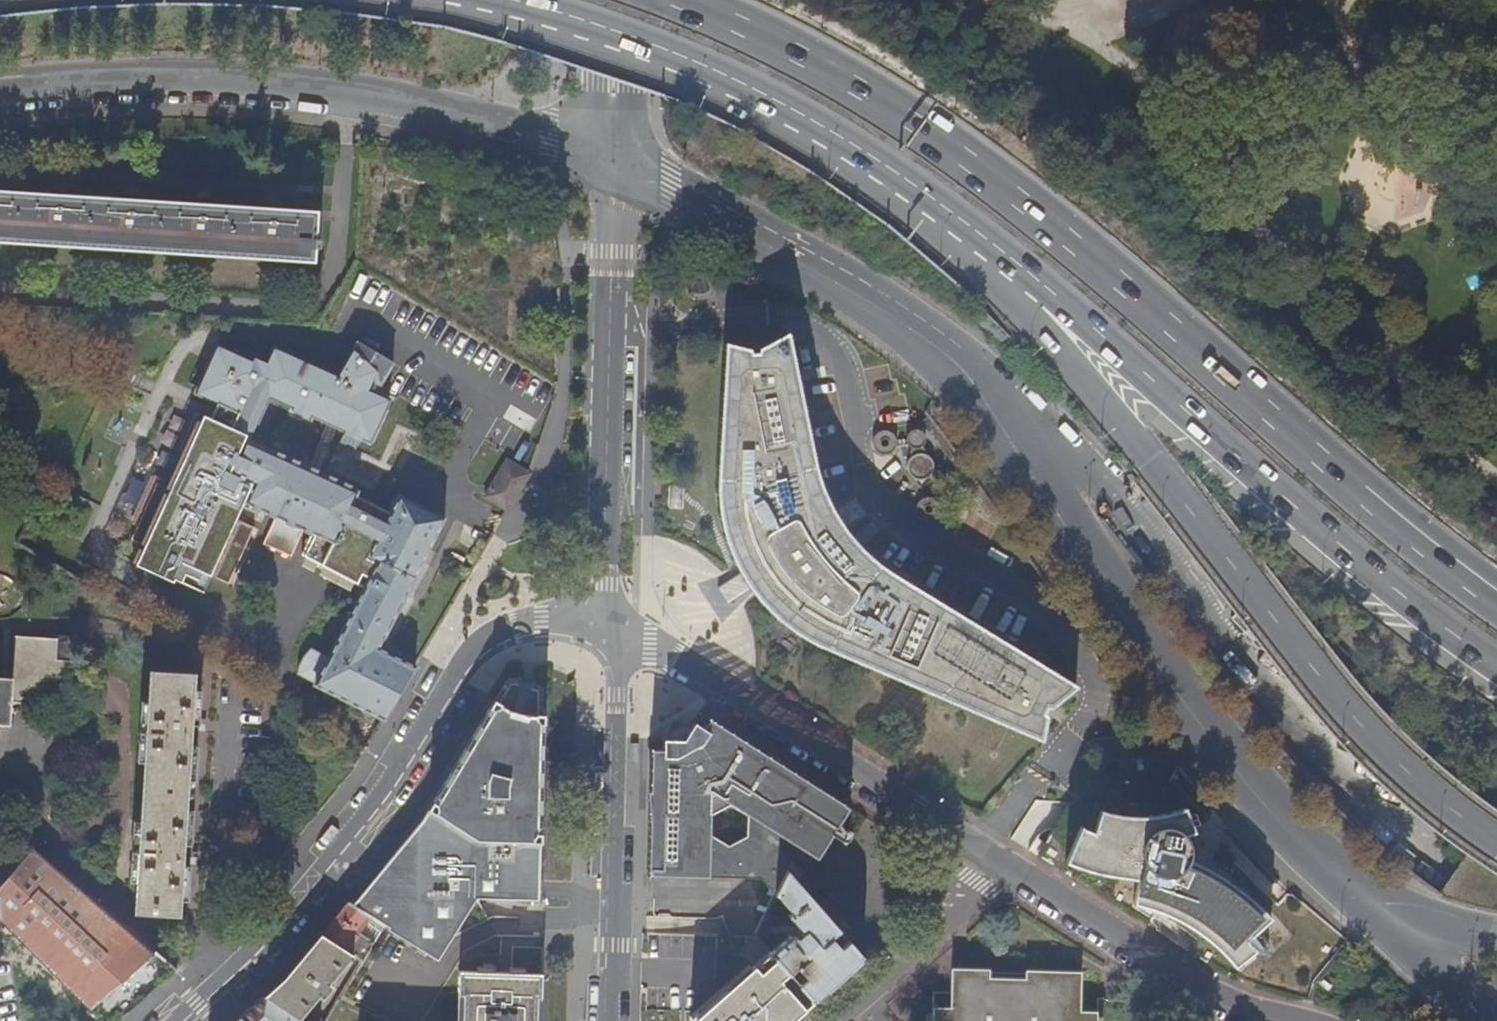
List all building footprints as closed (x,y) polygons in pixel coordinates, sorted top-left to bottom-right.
[(314,260),(315,247),(320,247),(321,238),(315,238),(316,218),(317,210),(0,192),(0,242),(314,260)] [(746,347),(719,341),(714,485),(717,520),(721,539),(727,554),(735,568),(724,575),(714,582),(725,598),(736,591),(744,585),(757,602),(773,617),(794,632),(812,642),(823,648),(1042,741),(1046,716),(1045,712),(1047,707),(1052,707),(1080,685),(923,591),(879,563),(861,546),(842,522),(863,509),(853,492),(832,505),(816,464),(790,347),(787,333),(755,346),(753,352),(748,352),(746,347)] [(382,384),(394,359),(360,340),(338,376),(281,350),(274,366),(269,364),(257,358),(254,362),(225,349),(217,368),(212,367),(202,390),(217,397),(214,401),(222,404),(214,420),(200,413),(182,451),(189,454),(172,490),(159,484),(132,540),(146,546),(137,565),(174,582),(176,580),(183,563),(211,576),(230,585),(256,528),(237,520),(245,503),(277,517),(264,544),(293,557),(305,530),(312,533),(333,543),(330,550),(309,540),(302,555),(364,585),(329,655),(313,647),(302,660),(299,673),(384,720),(414,666),(379,648),(445,518),(398,494),(389,513),(357,496),(359,490),(319,472),(309,467),(253,442),(273,398),(298,409),(313,416),(329,423),(340,428),(373,443),(392,400),(376,393),(371,391),(374,380),(379,383),(382,384)] [(221,347),(212,367),(217,368),(225,349),(221,347)] [(277,348),(269,364),(274,366),(281,350),(277,348)] [(376,393),(379,383),(374,380),(371,391),(376,393)] [(200,394),(214,401),(217,397),(202,390),(200,394)] [(312,419),(313,416),(298,409),(296,413),(312,419)] [(319,472),(340,428),(329,423),(309,467),(319,472)] [(920,477),(931,462),(917,453),(907,468),(920,477)] [(513,501),(529,474),(506,460),(484,497),(501,507),(507,498),(513,501)] [(501,507),(507,510),(513,501),(507,498),(501,507)] [(330,550),(333,543),(312,533),(309,540),(330,550)] [(204,593),(211,576),(183,563),(176,580),(204,593)] [(76,637),(59,636),(59,640),(16,637),(13,679),(0,678),(0,724),(10,725),(12,703),(71,707),(76,637)] [(193,722),(197,674),(151,671),(134,912),(179,915),(183,868),(190,868),(192,843),(185,842),(192,748),(199,748),(201,723),(193,722)] [(354,903),(352,905),(366,914),(384,926),(385,924),(388,925),(386,928),(437,961),(452,937),(477,897),(540,899),(543,688),(509,678),(420,821),(383,867),(386,869),(384,896),(382,901),(378,898),(374,898),(369,900),(363,910),(354,903)] [(762,877),(775,893),(786,872),(799,886),(848,806),(708,718),(703,728),(694,722),(690,728),(683,740),(669,740),(663,739),(663,749),(651,750),(649,875),(762,877)] [(670,732),(669,740),(683,740),(690,728),(684,724),(683,725),(679,721),(676,720),(672,722),(670,725),(671,732),(670,732)] [(1194,831),(1184,806),(1160,813),(1141,815),(1123,814),(1100,808),(1092,829),(1080,825),(1065,860),(1070,863),(1092,872),(1110,875),(1136,878),(1132,902),(1152,907),(1173,916),(1187,925),(1204,937),(1220,952),(1233,967),(1254,949),(1247,939),(1271,917),(1249,897),(1233,883),(1213,870),(1195,860),(1190,858),(1189,847),(1185,835),(1194,831)] [(1190,858),(1195,860),(1197,854),(1198,847),(1196,837),(1194,831),(1185,835),(1189,847),(1190,858)] [(175,971),(32,847),(0,883),(0,923),(97,1020),(96,1020),(120,1020),(175,971)] [(383,867),(354,903),(363,910),(369,900),(374,898),(378,898),(382,901),(384,896),(386,869),(383,867)] [(813,1000),(862,956),(843,936),(836,943),(830,936),(838,929),(799,886),(786,872),(775,893),(793,913),(788,917),(803,934),(798,939),(795,936),(792,938),(790,936),(770,953),(788,972),(795,966),(805,977),(798,984),(813,1000)] [(352,905),(348,902),(322,933),(352,954),(361,960),(373,942),(355,930),(366,914),(352,905)] [(352,954),(322,933),(284,980),(265,997),(299,1019),(319,996),(323,998),(333,986),(330,982),(349,959),(350,961),(353,958),(351,956),(352,954)] [(813,1000),(798,984),(788,972),(770,953),(768,951),(695,1017),(695,1020),(790,1020),(806,1007),(813,1000)] [(542,974),(456,972),(455,1020),(541,1020),(542,974)] [(1125,999),(1097,998),(1096,1014),(1079,1014),(1079,975),(950,972),(949,993),(931,993),(930,1020),(1125,1020),(1125,999)] [(265,997),(238,1020),(302,1020),(299,1019),(265,997)] [(308,1020),(325,1020),(313,1013),(308,1020)]
